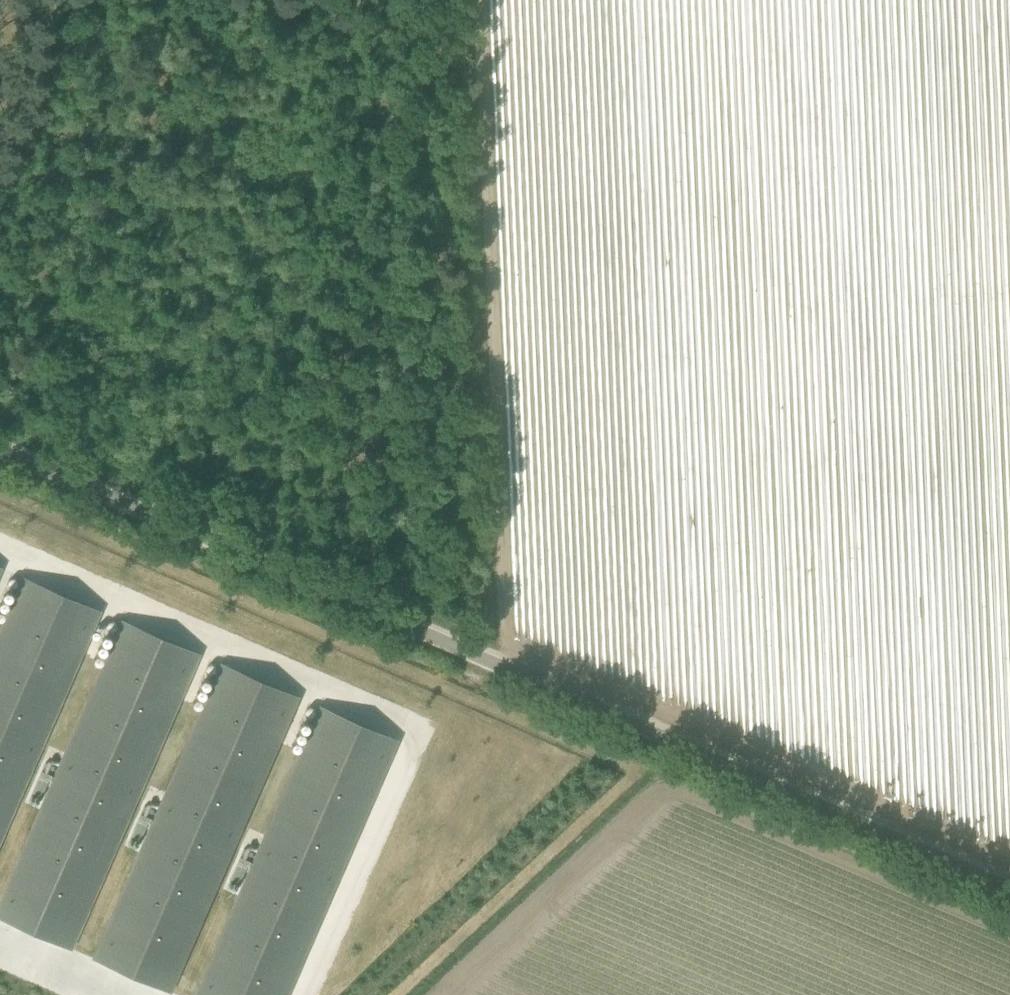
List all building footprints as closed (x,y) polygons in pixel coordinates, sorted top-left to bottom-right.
[(0,630),(0,845),(102,610),(23,576),(0,630)] [(0,902),(0,917),(73,949),(201,653),(123,619),(0,902)] [(222,662),(94,958),(172,992),(300,696),(222,662)] [(322,705),(196,994),(290,994),(401,739),(322,705)]
